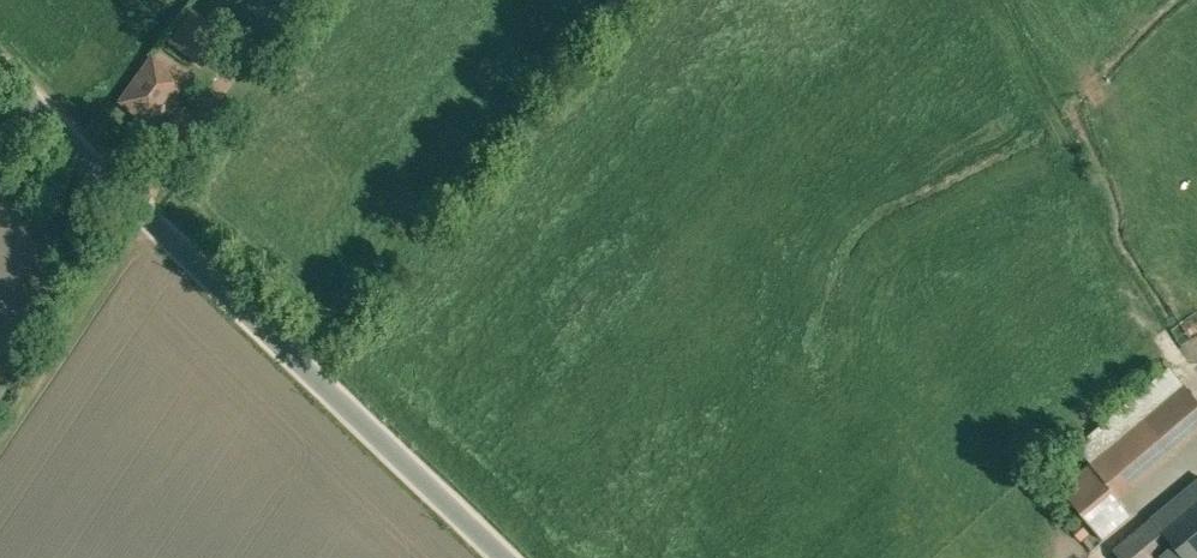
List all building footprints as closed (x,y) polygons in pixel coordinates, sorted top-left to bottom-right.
[(185,54),(206,23),(184,9),(163,39),(185,54)] [(153,60),(122,103),(153,125),(184,82),(153,60)] [(1092,466),(1109,486),(1196,412),(1196,402),(1185,387),(1092,466)] [(1109,486),(1092,466),(1063,491),(1105,541),(1134,516),(1109,486)] [(1116,551),(1122,557),(1168,557),(1177,550),(1162,532),(1196,503),(1196,483),(1116,551)] [(1162,532),(1177,550),(1184,557),(1196,557),(1196,503),(1162,532)]
